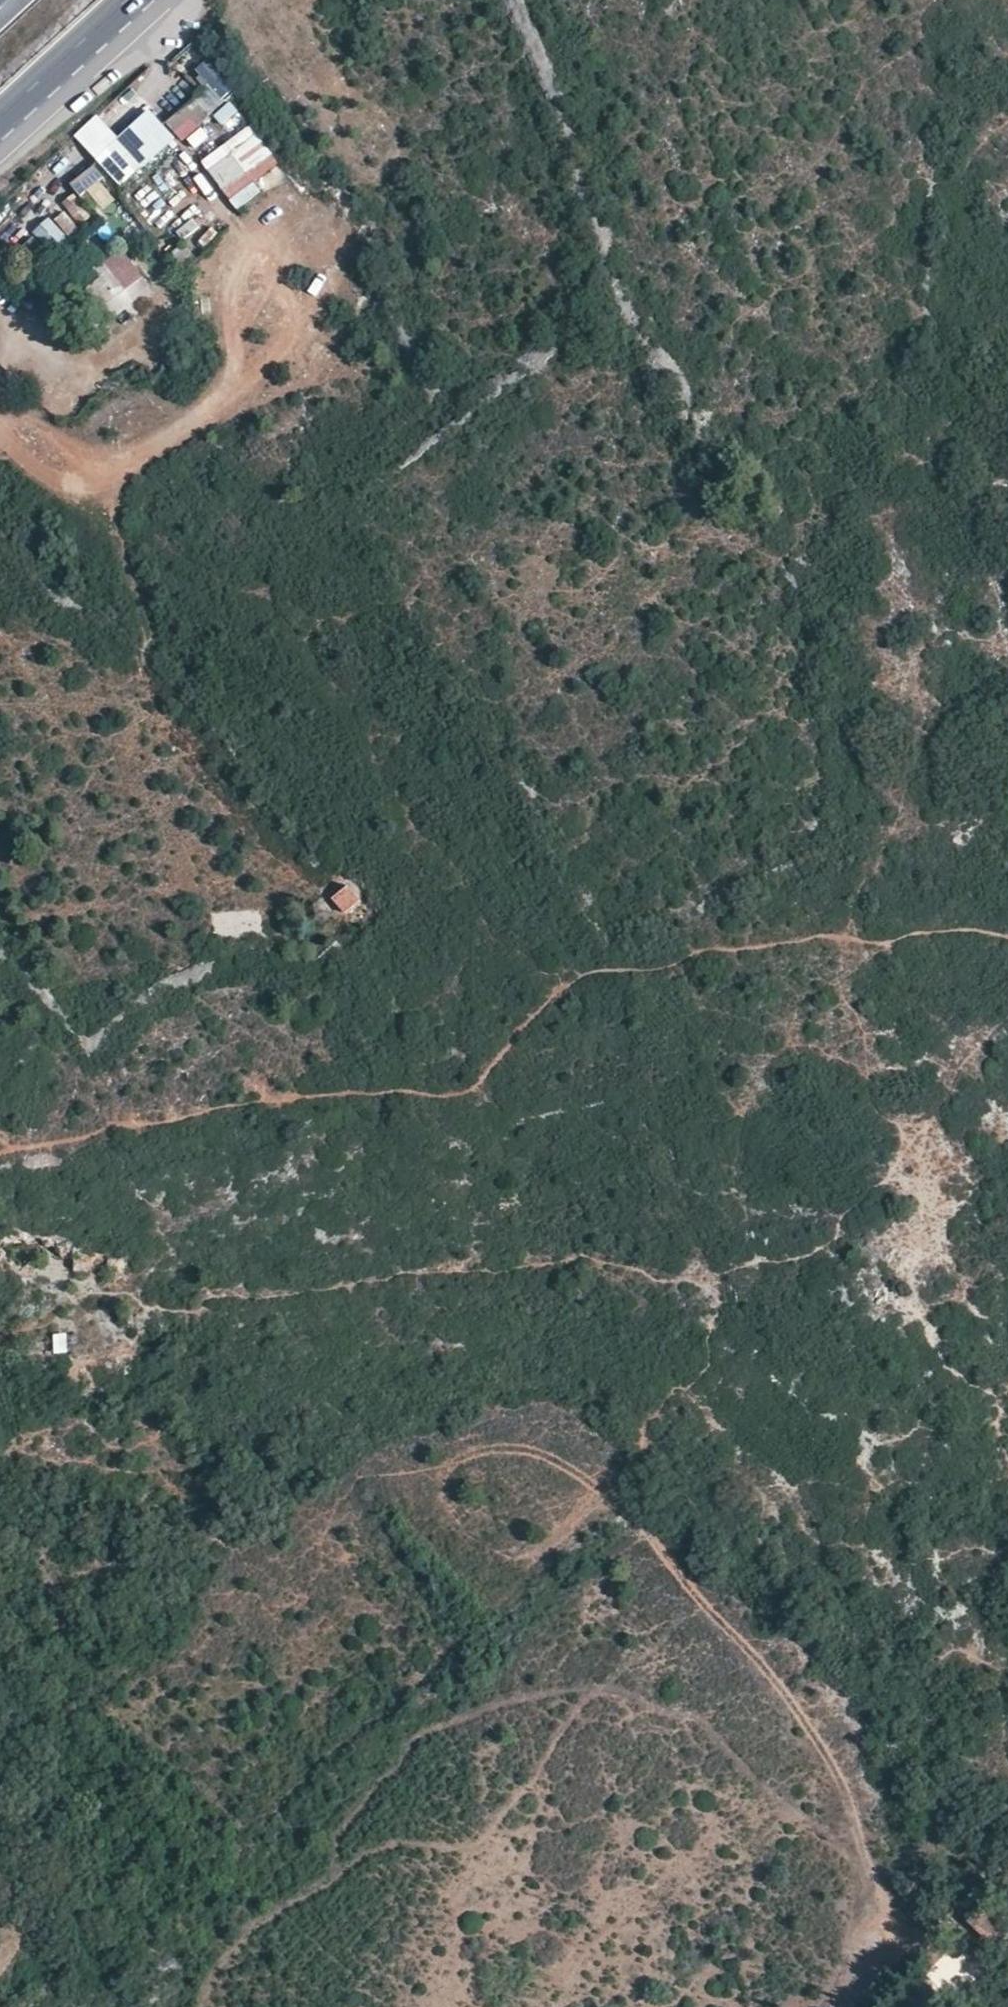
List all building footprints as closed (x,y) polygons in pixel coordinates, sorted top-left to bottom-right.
[(228,86),(212,68),(199,79),(214,98),(228,86)] [(183,140),(212,116),(200,102),(192,108),(188,104),(167,122),(183,140)] [(147,113),(124,135),(148,161),(172,140),(147,113)] [(262,193),(254,181),(279,165),(253,126),(201,158),(234,210),(262,193)] [(148,161),(124,135),(100,157),(123,183),(148,161)] [(87,190),(98,180),(103,176),(95,166),(73,186),(82,195),(87,190)] [(114,198),(98,180),(87,190),(104,208),(114,198)] [(75,193),(62,203),(79,226),(92,216),(75,193)] [(35,236),(29,241),(49,264),(56,258),(35,236)] [(100,274),(75,294),(104,326),(125,309),(135,318),(143,311),(140,306),(155,293),(121,248),(94,268),(100,274)] [(360,901),(348,887),(332,899),(345,913),(360,901)] [(55,1354),(68,1353),(66,1333),(53,1334),(55,1354)] [(1003,1928),(980,1908),(967,1920),(990,1941),(1003,1928)]
